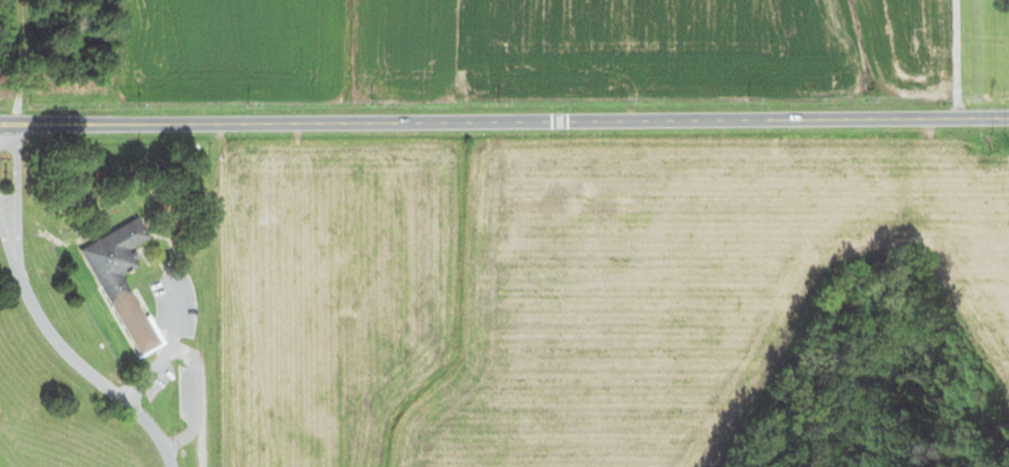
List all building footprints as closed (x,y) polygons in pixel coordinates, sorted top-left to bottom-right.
[(106,307),(129,296),(117,272),(136,262),(127,245),(145,236),(135,215),(75,244),(106,307)]
